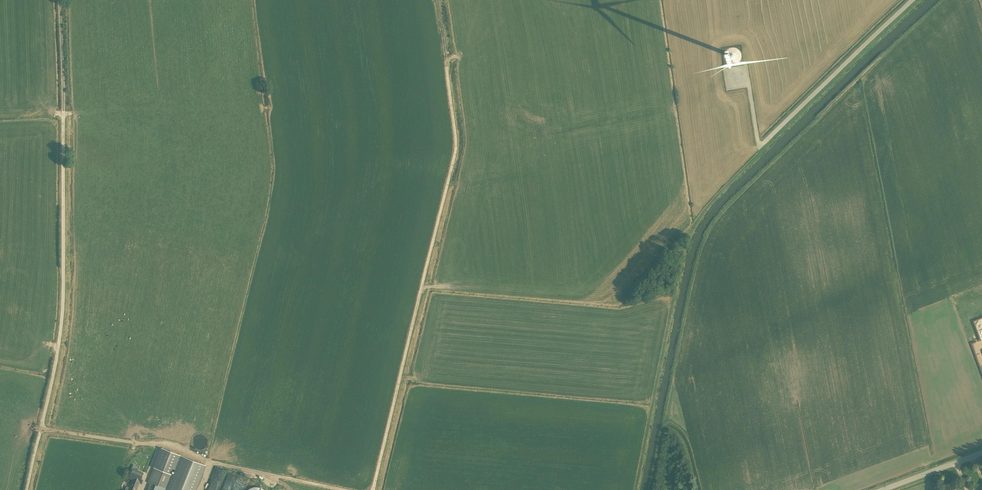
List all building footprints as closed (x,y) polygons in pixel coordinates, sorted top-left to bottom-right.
[(181,456),(161,448),(153,467),(154,467),(148,482),(150,483),(147,489),(195,489),(205,465),(181,456)] [(143,473),(132,468),(128,477),(133,479),(128,489),(136,489),(143,473)] [(214,468),(211,485),(219,486),(220,480),(218,479),(220,469),(214,468)]
